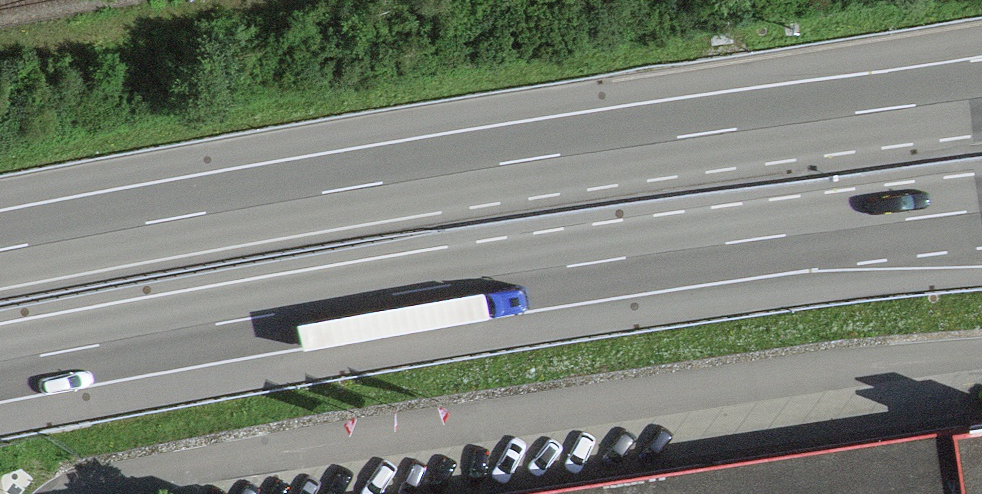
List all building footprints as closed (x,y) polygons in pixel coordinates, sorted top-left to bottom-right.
[(563,493),(981,493),(981,435),(563,493)]
